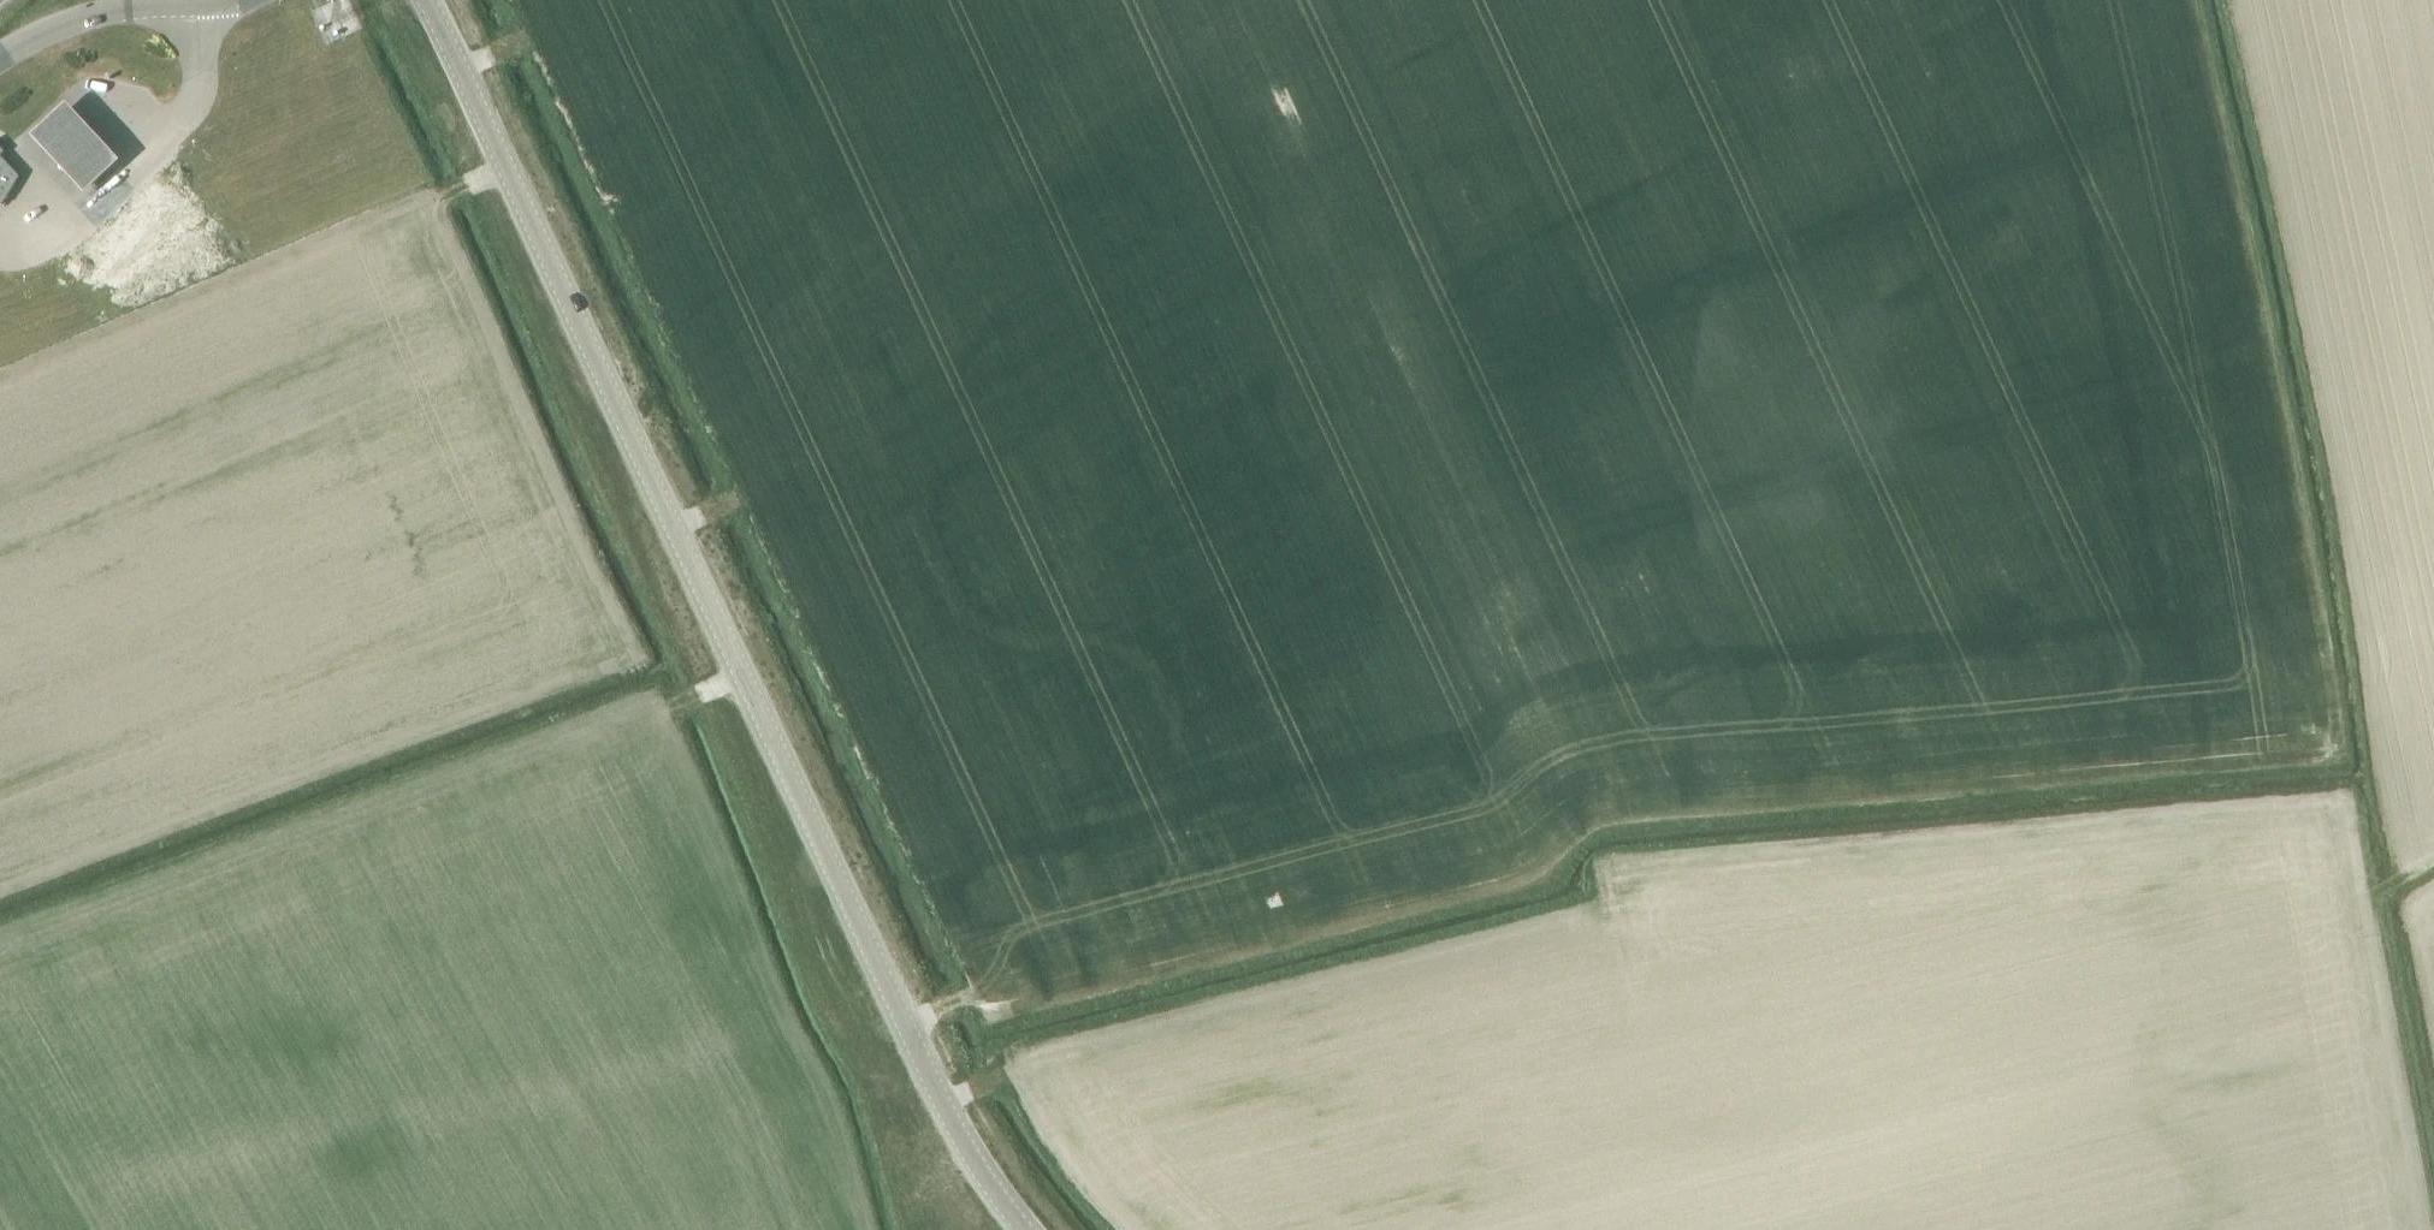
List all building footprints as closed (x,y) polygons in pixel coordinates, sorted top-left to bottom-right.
[(64,108),(27,141),(83,203),(120,169),(64,108)] [(18,178),(0,158),(0,206),(18,178)]
